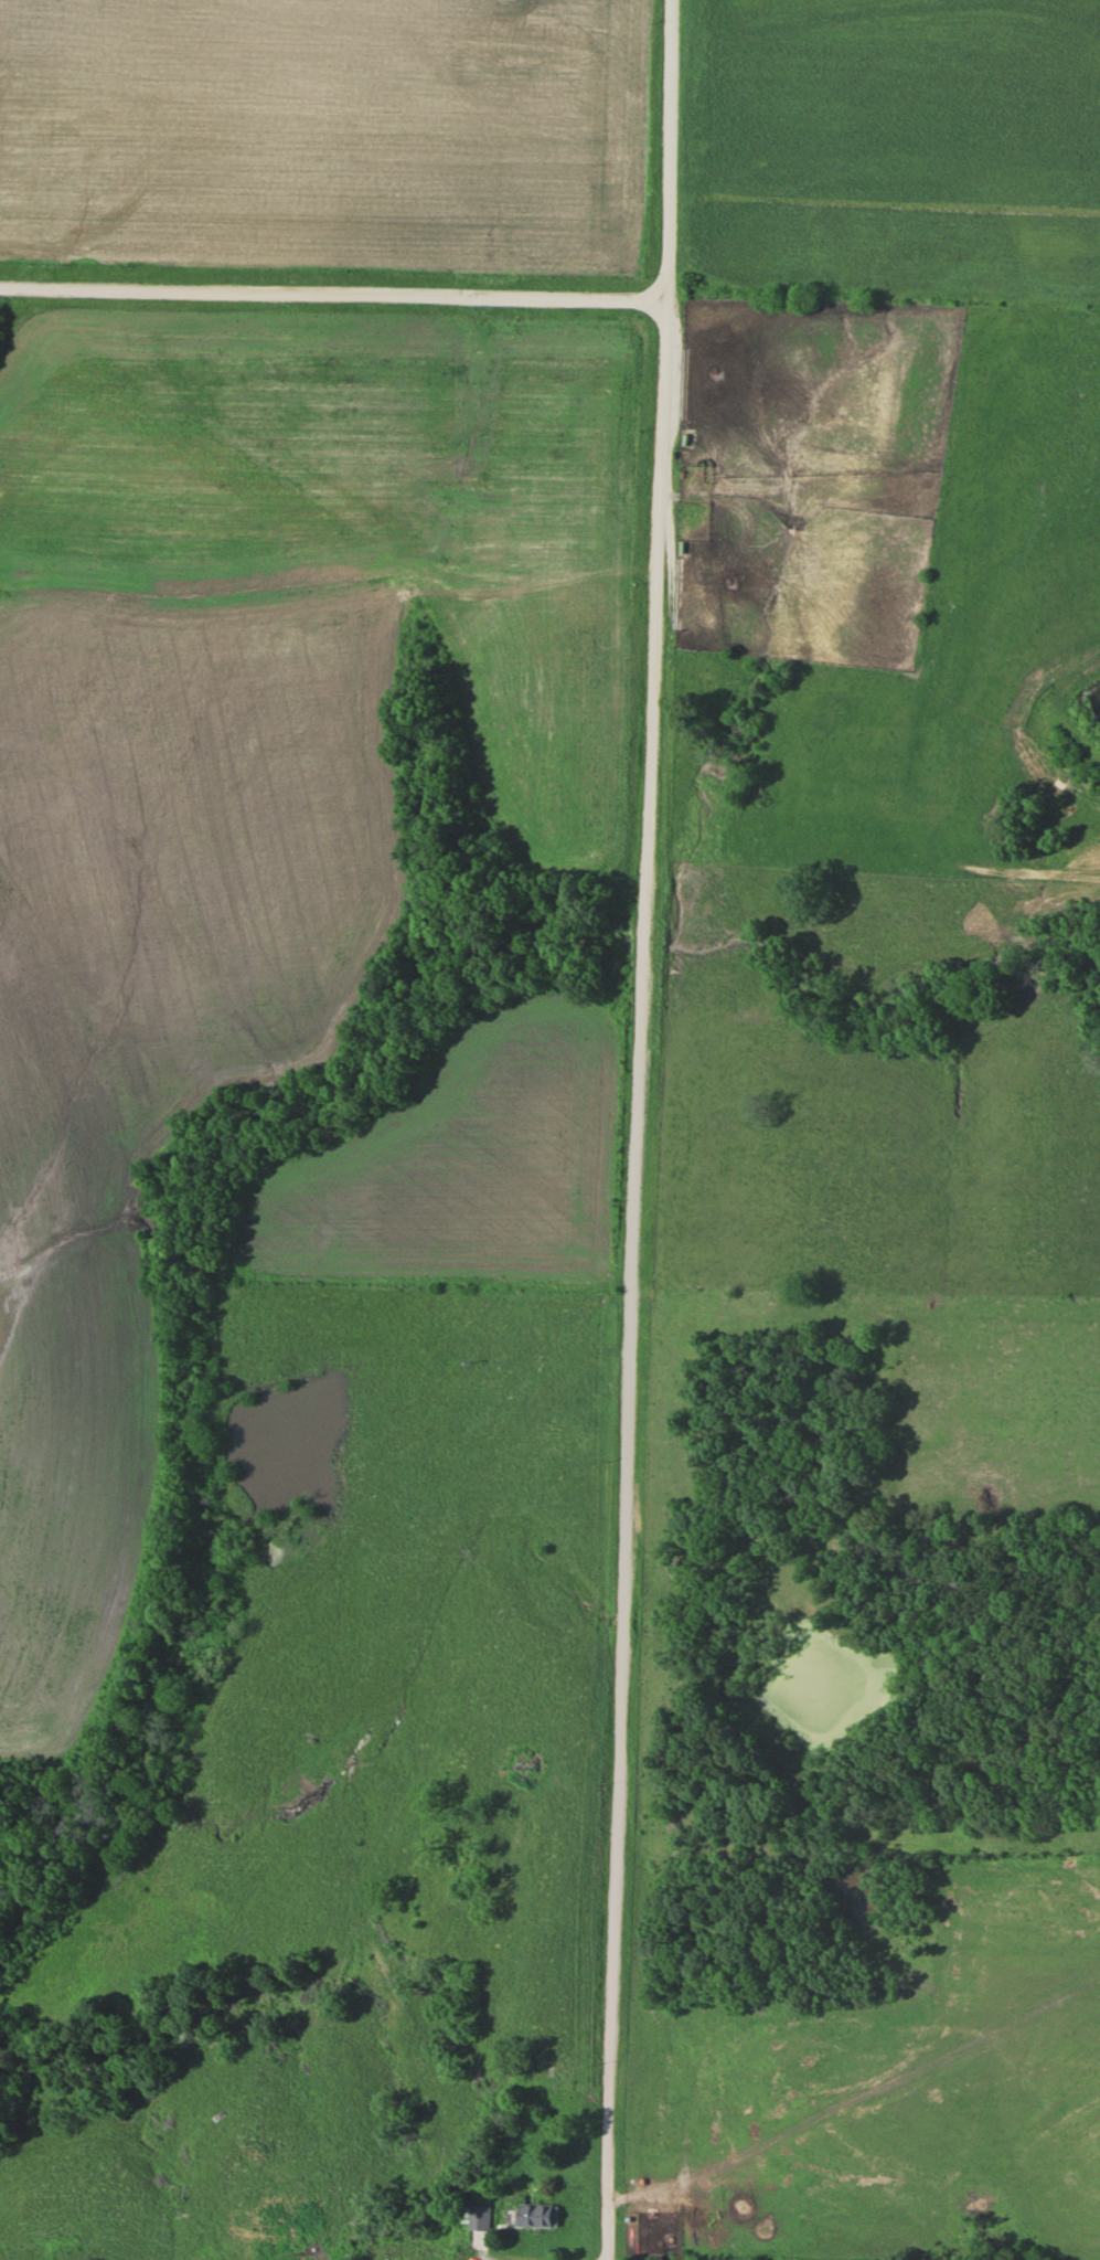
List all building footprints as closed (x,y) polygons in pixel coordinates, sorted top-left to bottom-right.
[(561,2228),(561,2205),(523,2205),(523,2228),(561,2228)] [(474,2231),(493,2231),(493,2206),(474,2206),(474,2231)]
